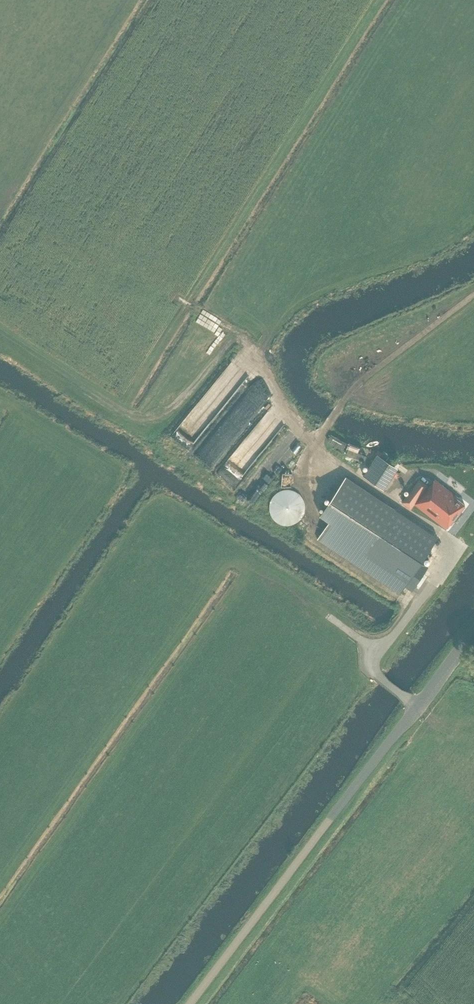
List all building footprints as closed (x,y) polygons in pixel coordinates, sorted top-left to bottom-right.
[(191,355),(198,344),(188,339),(182,350),(191,355)] [(326,441),(343,449),(346,441),(329,434),(326,441)] [(384,489),(398,469),(378,455),(363,475),(384,489)] [(246,482),(246,463),(221,463),(221,475),(227,475),(227,482),(246,482)] [(438,537),(396,509),(346,476),(320,516),(328,522),(318,538),(401,593),(409,580),(416,569),(418,567),(376,539),(379,534),(421,562),(438,537)] [(457,496),(434,479),(429,486),(428,486),(418,499),(409,493),(401,503),(410,509),(414,504),(447,528),(465,504),(456,497),(457,496)] [(287,525),(289,525),(291,524),(293,524),(294,523),(295,523),(296,522),(297,522),(298,521),(299,520),(301,519),(301,518),(302,517),(303,515),(304,514),(304,512),(305,511),(305,510),(305,508),(305,507),(305,506),(305,505),(305,503),(305,502),(304,501),(304,500),(303,499),(303,497),(301,496),(300,494),(298,493),(297,492),(296,491),(294,490),(291,489),(290,489),(288,489),(287,489),(285,489),(283,490),(281,490),(280,491),(279,491),(278,492),(276,493),(275,494),(274,495),(273,496),(272,498),(271,499),(271,500),(270,502),(270,503),(270,505),(270,506),(270,507),(270,508),(270,509),(270,511),(270,512),(271,513),(271,515),(272,516),(273,518),(274,518),(275,520),(277,521),(279,522),(281,523),(282,524),(283,524),(285,524),(286,525),(287,525)] [(416,569),(409,580),(420,587),(427,576),(416,569)]
